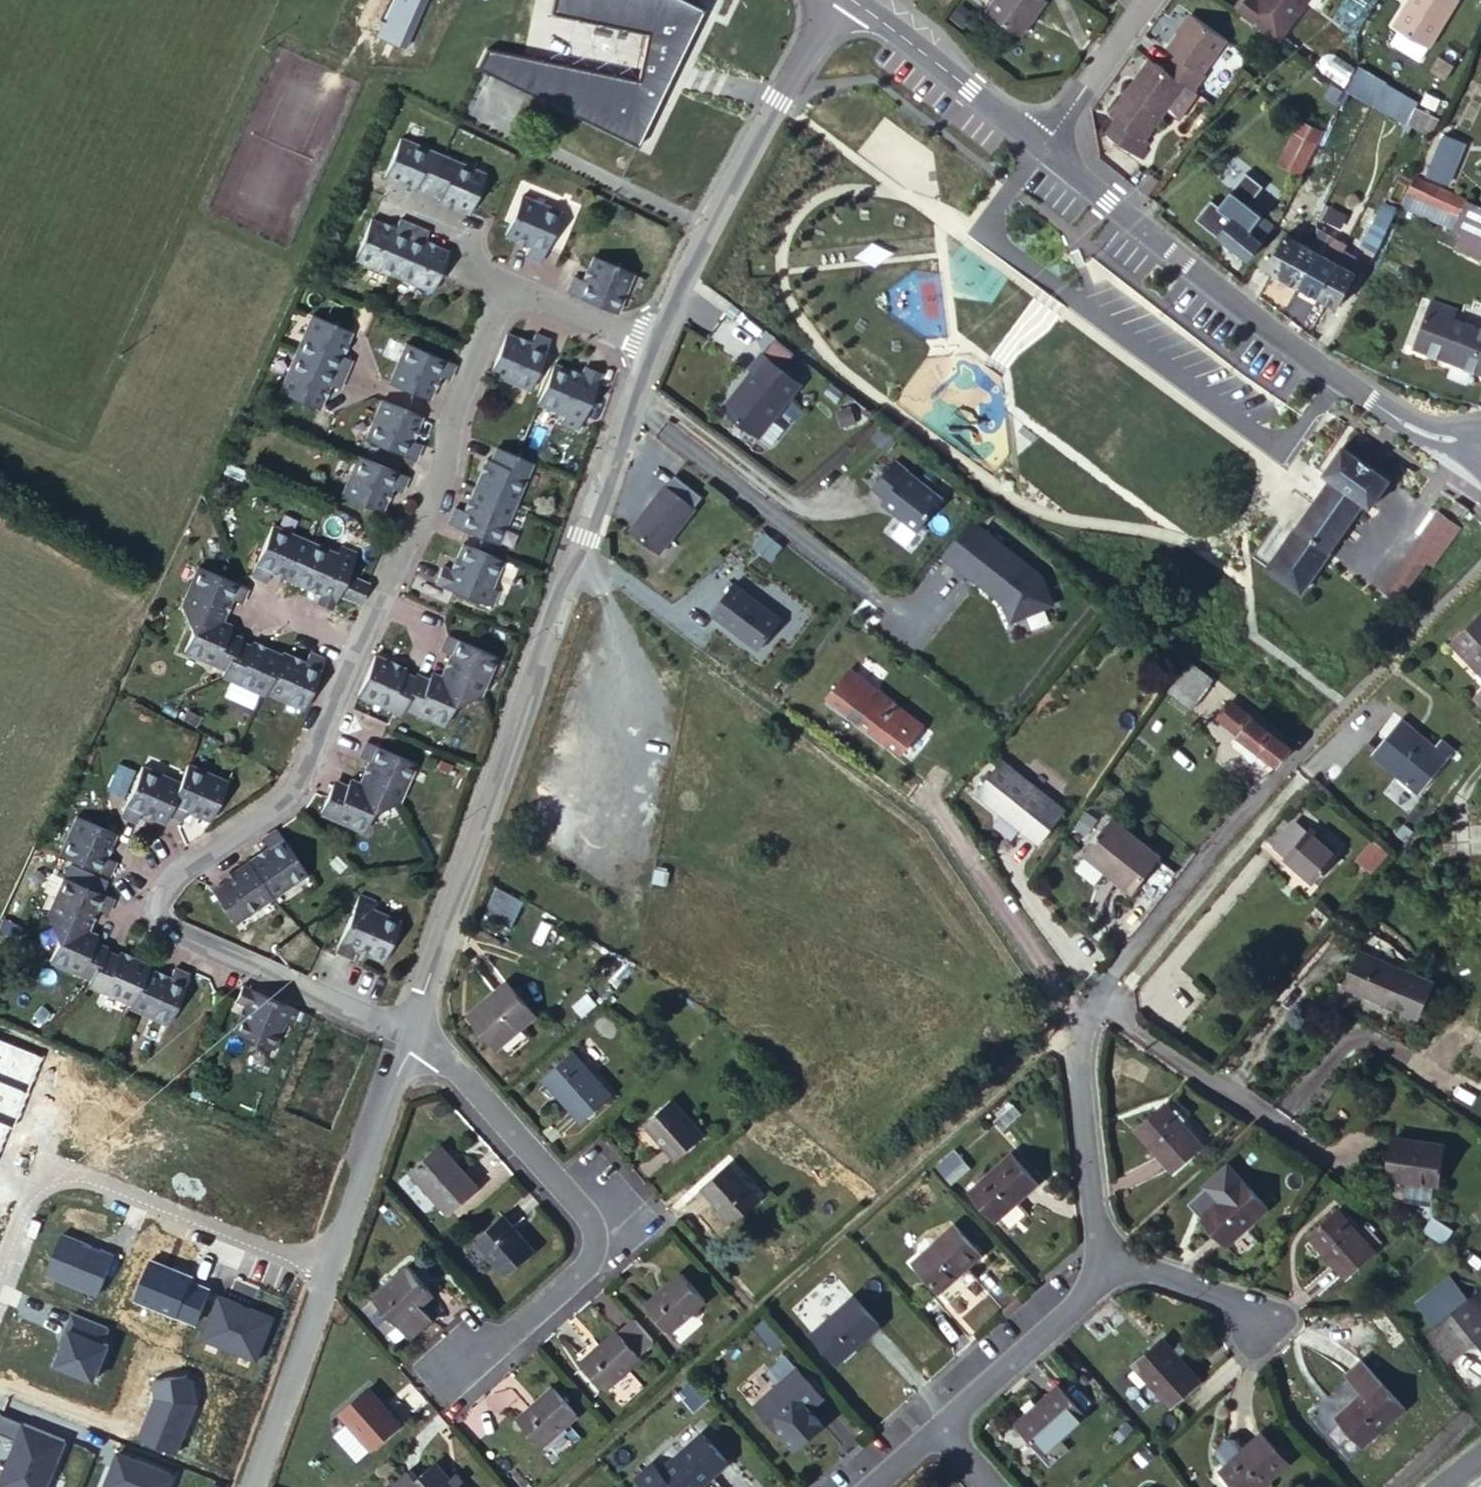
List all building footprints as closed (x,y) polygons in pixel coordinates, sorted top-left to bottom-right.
[(375,33),(400,45),(421,0),(391,0),(375,33)] [(676,0),(546,0),(543,14),(638,34),(629,81),(479,49),(469,68),(629,146),(696,10),(676,0)] [(996,6),(1029,32),(1056,0),(1001,0),(996,6)] [(1253,3),(1289,31),(1315,0),(1255,0),(1253,3)] [(1408,22),(1438,39),(1460,0),(1421,0),(1408,22)] [(1188,78),(1197,84),(1211,66),(1207,63),(1231,32),(1199,9),(1175,41),(1182,48),(1170,65),(1188,78)] [(1438,39),(1408,22),(1399,37),(1429,54),(1438,39)] [(1170,65),(1160,58),(1142,83),(1137,79),(1115,110),(1121,114),(1111,128),(1138,148),(1188,78),(1170,65)] [(1387,85),(1374,108),(1406,126),(1419,103),(1387,85)] [(1459,120),(1437,160),(1455,170),(1478,130),(1459,120)] [(1302,122),(1281,160),(1302,172),(1323,134),(1302,122)] [(487,174),(406,137),(389,176),(418,189),(419,185),(444,196),(443,200),(471,212),(487,174)] [(1145,139),(1138,148),(1147,155),(1154,145),(1145,139)] [(1419,160),(1410,179),(1465,206),(1448,236),(1470,247),(1480,227),(1480,192),(1419,160)] [(1211,203),(1226,213),(1215,231),(1246,252),(1259,233),(1257,232),(1268,215),(1223,184),(1211,203)] [(562,209),(525,193),(508,231),(531,241),(527,251),(541,257),(562,209)] [(1327,200),(1316,218),(1340,231),(1345,222),(1336,216),(1341,209),(1327,200)] [(1269,266),(1293,279),(1312,246),(1313,240),(1290,228),(1269,266)] [(1364,249),(1371,254),(1383,232),(1375,228),(1364,249)] [(385,239),(362,229),(346,267),(420,299),(436,261),(413,251),(417,241),(389,229),(385,239)] [(1312,246),(1293,279),(1318,293),(1338,254),(1331,250),(1335,242),(1325,237),(1321,244),(1313,240),(1312,246)] [(1338,254),(1318,293),(1334,302),(1356,263),(1338,254)] [(635,278),(597,262),(587,285),(577,281),(571,296),(618,316),(635,278)] [(1420,306),(1407,341),(1448,356),(1461,321),(1420,306)] [(1448,356),(1469,364),(1480,329),(1480,323),(1463,316),(1461,321),(1448,356)] [(340,339),(302,323),(270,397),(308,413),(318,391),(327,395),(340,367),(330,362),(340,339)] [(1469,364),(1480,368),(1480,329),(1469,364)] [(495,343),(479,381),(516,397),(536,349),(522,343),(518,353),(495,343)] [(394,353),(379,390),(416,406),(426,382),(436,387),(442,373),(394,353)] [(812,393),(774,361),(762,376),(765,379),(738,411),(739,418),(769,444),(812,393)] [(564,436),(587,382),(573,376),(569,386),(541,374),(525,412),(553,423),(550,431),(564,436)] [(371,407),(355,444),(403,464),(408,451),(399,447),(409,424),(371,407)] [(1329,484),(1266,575),(1299,599),(1363,507),(1369,512),(1388,484),(1365,468),(1340,451),(1320,478),(1329,484)] [(518,470),(484,456),(478,469),(474,467),(452,518),(442,514),(436,528),(484,549),(518,470)] [(944,495),(898,458),(876,486),(888,495),(885,500),(919,526),(944,495)] [(388,497),(395,483),(346,462),(331,499),(369,516),(379,493),(388,497)] [(683,478),(675,489),(701,509),(709,499),(683,478)] [(674,488),(638,533),(667,556),(702,510),(701,509),(675,489),(674,488)] [(1042,576),(971,520),(943,556),(971,578),(974,574),(1001,595),(1003,592),(1008,596),(1004,601),(1012,621),(1053,604),(1042,576)] [(1461,529),(1448,520),(1442,528),(1456,536),(1461,529)] [(262,531),(241,579),(255,585),(260,575),(283,585),(298,547),(262,531)] [(298,547),(283,585),(309,597),(304,607),(318,613),(343,558),(329,552),(326,560),(298,547)] [(428,573),(422,587),(477,610),(483,596),(476,593),(488,566),(450,550),(439,577),(428,573)] [(1401,603),(1427,567),(1408,555),(1384,590),(1401,603)] [(229,606),(235,592),(188,571),(172,608),(209,625),(219,602),(229,606)] [(354,589),(338,581),(329,599),(346,607),(354,589)] [(783,622),(736,584),(712,614),(759,651),(783,622)] [(209,625),(172,608),(182,635),(174,653),(215,672),(226,644),(214,639),(218,629),(209,625)] [(1480,694),(1480,634),(1472,626),(1444,660),(1480,694)] [(480,661),(433,641),(427,655),(437,659),(426,682),(464,698),(480,661)] [(239,650),(226,644),(215,672),(212,678),(252,696),(253,694),(268,658),(240,647),(239,650)] [(270,657),(268,658),(253,694),(290,710),(311,663),(297,657),(292,667),(270,657)] [(386,716),(401,682),(388,677),(390,673),(362,660),(346,698),(386,716)] [(850,663),(826,692),(901,752),(925,723),(850,663)] [(413,688),(401,682),(389,710),(429,727),(437,709),(464,698),(426,682),(418,678),(413,688)] [(1202,679),(1181,704),(1203,721),(1223,695),(1202,679)] [(1233,729),(1280,766),(1290,753),(1242,716),(1233,729)] [(1391,721),(1362,756),(1409,793),(1441,753),(1429,743),(1421,753),(1399,736),(1404,731),(1391,721)] [(400,766),(355,746),(352,746),(346,759),(356,764),(346,787),(383,803),(400,766)] [(981,753),(957,782),(996,813),(1018,786),(981,753)] [(168,785),(155,814),(169,820),(174,810),(197,820),(213,783),(176,767),(168,785)] [(132,768),(110,815),(125,822),(129,812),(152,822),(155,814),(168,785),(132,768)] [(356,813),(383,803),(346,787),(336,783),(332,792),(319,787),(307,814),(348,832),(356,813)] [(1264,840),(1321,887),(1346,858),(1289,812),(1264,840)] [(93,856),(103,834),(66,816),(49,854),(96,875),(102,860),(93,856)] [(1118,827),(1089,861),(1137,902),(1166,868),(1118,827)] [(255,849),(232,865),(255,898),(257,897),(291,874),(262,831),(249,840),(255,849)] [(1371,873),(1388,854),(1373,841),(1356,860),(1371,873)] [(255,898),(232,865),(209,880),(211,883),(199,891),(220,921),(255,898)] [(53,876),(37,913),(73,930),(84,907),(94,911),(100,897),(88,892),(53,876)] [(496,888),(484,916),(513,928),(524,900),(496,888)] [(359,903),(345,897),(321,952),(335,958),(340,948),(366,960),(383,922),(356,910),(359,903)] [(79,976),(91,949),(79,944),(83,934),(73,930),(37,913),(47,940),(39,958),(79,976)] [(105,955),(91,949),(79,976),(76,983),(118,1001),(133,967),(134,964),(106,952),(105,955)] [(1423,981),(1354,951),(1339,985),(1408,1015),(1423,981)] [(154,1020),(174,974),(160,967),(156,977),(133,967),(118,1001),(116,1004),(117,1005),(154,1020)] [(282,1009),(227,985),(221,998),(231,1003),(219,1030),(257,1046),(268,1019),(275,1023),(282,1009)] [(499,987),(463,1022),(493,1054),(529,1018),(499,987)] [(1463,1051),(1480,1063),(1480,1026),(1463,1051)] [(568,1053),(539,1079),(578,1121),(606,1095),(568,1053)] [(672,1092),(647,1116),(678,1152),(703,1127),(672,1092)] [(1153,1105),(1129,1127),(1164,1167),(1189,1144),(1153,1105)] [(1392,1131),(1381,1170),(1435,1183),(1445,1145),(1392,1131)] [(401,1164),(413,1177),(440,1151),(429,1139),(401,1164)] [(440,1151),(413,1177),(450,1218),(480,1192),(440,1151)] [(937,1167),(951,1185),(970,1170),(955,1152),(937,1167)] [(730,1156),(705,1179),(736,1215),(763,1192),(730,1156)] [(1008,1156),(969,1193),(993,1220),(1032,1182),(1008,1156)] [(1239,1175),(1200,1212),(1225,1239),(1241,1224),(1263,1204),(1239,1175)] [(1351,1218),(1328,1248),(1369,1280),(1393,1251),(1351,1218)] [(507,1219),(479,1245),(509,1279),(538,1253),(507,1219)] [(1241,1224),(1225,1239),(1238,1253),(1254,1239),(1241,1224)] [(951,1228),(912,1265),(935,1290),(974,1254),(951,1228)] [(67,1236),(51,1276),(103,1296),(119,1257),(67,1236)] [(686,1270),(654,1301),(676,1326),(709,1296),(686,1270)] [(408,1273),(373,1304),(397,1331),(421,1310),(432,1300),(408,1273)] [(1454,1278),(1414,1298),(1426,1322),(1466,1302),(1454,1278)] [(225,1297),(208,1340),(263,1362),(280,1319),(256,1309),(255,1311),(246,1308),(247,1306),(225,1297)] [(1434,1342),(1458,1369),(1479,1348),(1480,1349),(1480,1300),(1434,1342)] [(850,1303),(813,1340),(836,1367),(875,1332),(850,1303)] [(397,1331),(373,1304),(363,1313),(393,1348),(403,1337),(397,1331)] [(397,1331),(403,1337),(411,1344),(433,1324),(421,1310),(397,1331)] [(621,1331),(587,1362),(609,1388),(645,1358),(643,1357),(660,1342),(639,1319),(623,1333),(621,1331)] [(1158,1338),(1132,1363),(1168,1405),(1195,1380),(1180,1364),(1189,1355),(1179,1344),(1171,1352),(1158,1338)] [(1349,1381),(1365,1400),(1339,1423),(1364,1452),(1407,1416),(1364,1368),(1349,1381)] [(817,1400),(791,1372),(750,1409),(790,1453),(817,1428),(803,1413),(817,1400)] [(1025,1413),(1013,1424),(1039,1454),(1081,1418),(1055,1387),(1034,1406),(1025,1413)] [(560,1389),(524,1420),(546,1446),(583,1414),(560,1389)] [(371,1397),(343,1422),(374,1457),(402,1431),(371,1397)] [(1025,1413),(1034,1406),(1028,1399),(1019,1407),(1025,1413)] [(650,1471),(665,1486),(690,1486),(717,1463),(690,1434),(650,1471)] [(1220,1472),(1232,1486),(1265,1486),(1286,1470),(1261,1439),(1220,1472)] [(123,1456),(111,1486),(177,1486),(180,1478),(123,1456)] [(438,1475),(425,1486),(449,1486),(438,1475)]
